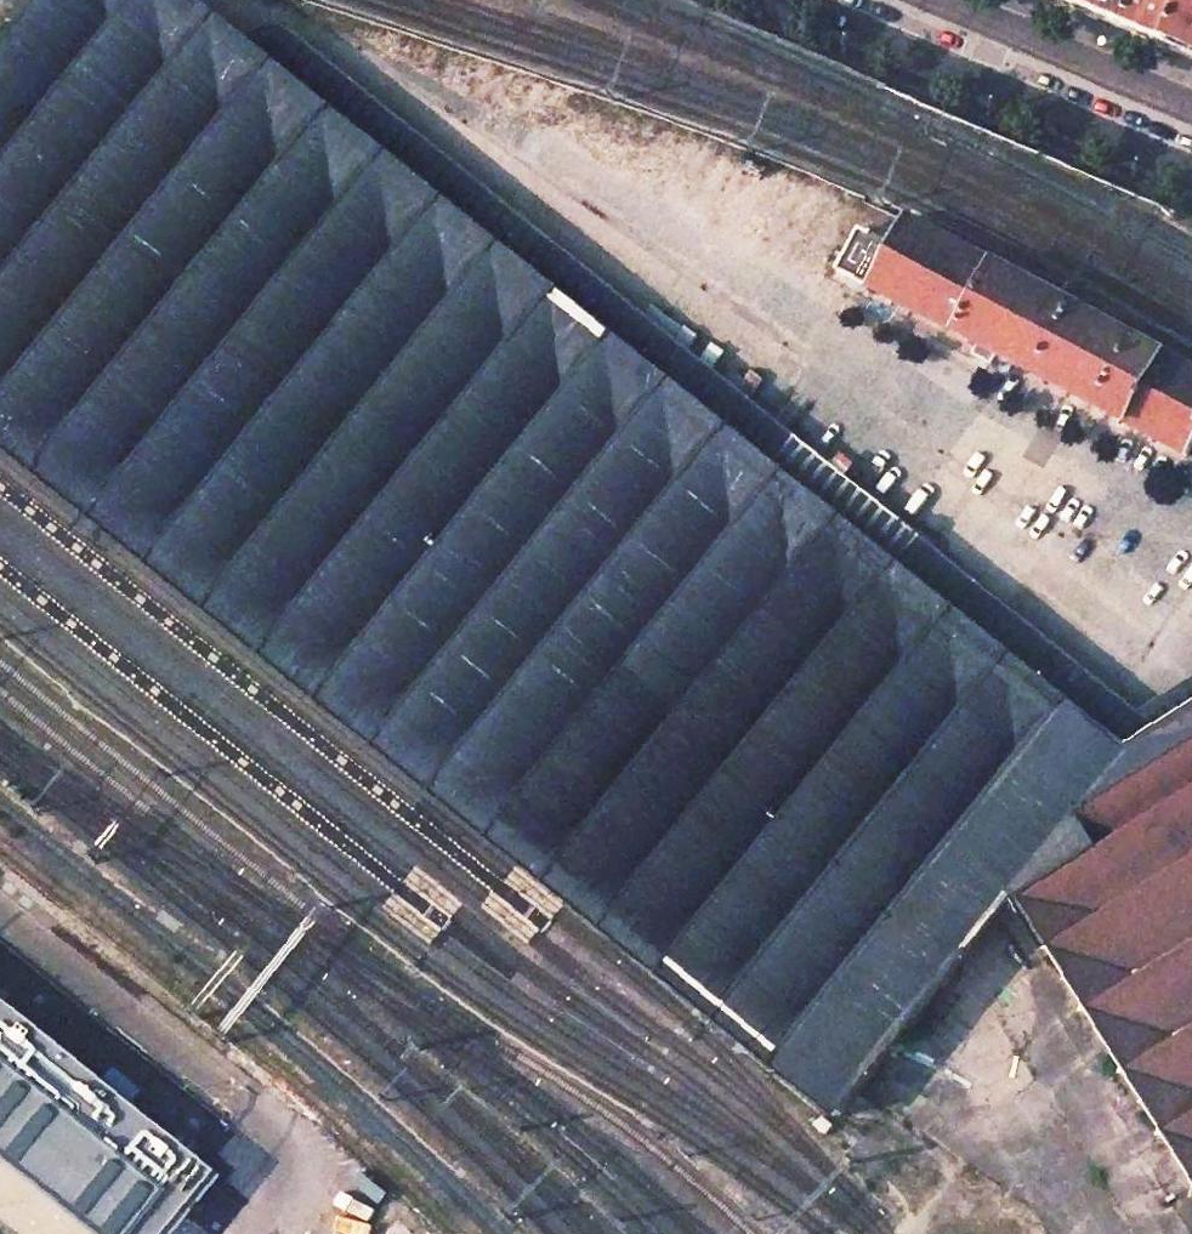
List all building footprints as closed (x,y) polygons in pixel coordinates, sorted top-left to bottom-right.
[(1131,753),(977,627),(997,602),(917,538),(920,533),(906,522),(902,526),(845,480),(852,471),(838,460),(831,468),(791,436),(787,441),(782,437),(771,450),(626,331),(618,341),(194,0),(43,0),(0,52),(0,451),(836,1119),(1011,900),(1191,1191),(1191,714),(1131,753)] [(1188,0),(1076,0),(1073,5),(1168,46),(1188,0)] [(1168,46),(1191,56),(1191,0),(1188,0),(1168,46)] [(1191,443),(1191,369),(936,233),(907,218),(892,245),(859,228),(838,268),(894,299),(890,305),(908,315),(912,308),(977,343),(972,354),(991,364),(997,353),(1186,455),(1191,443)]
